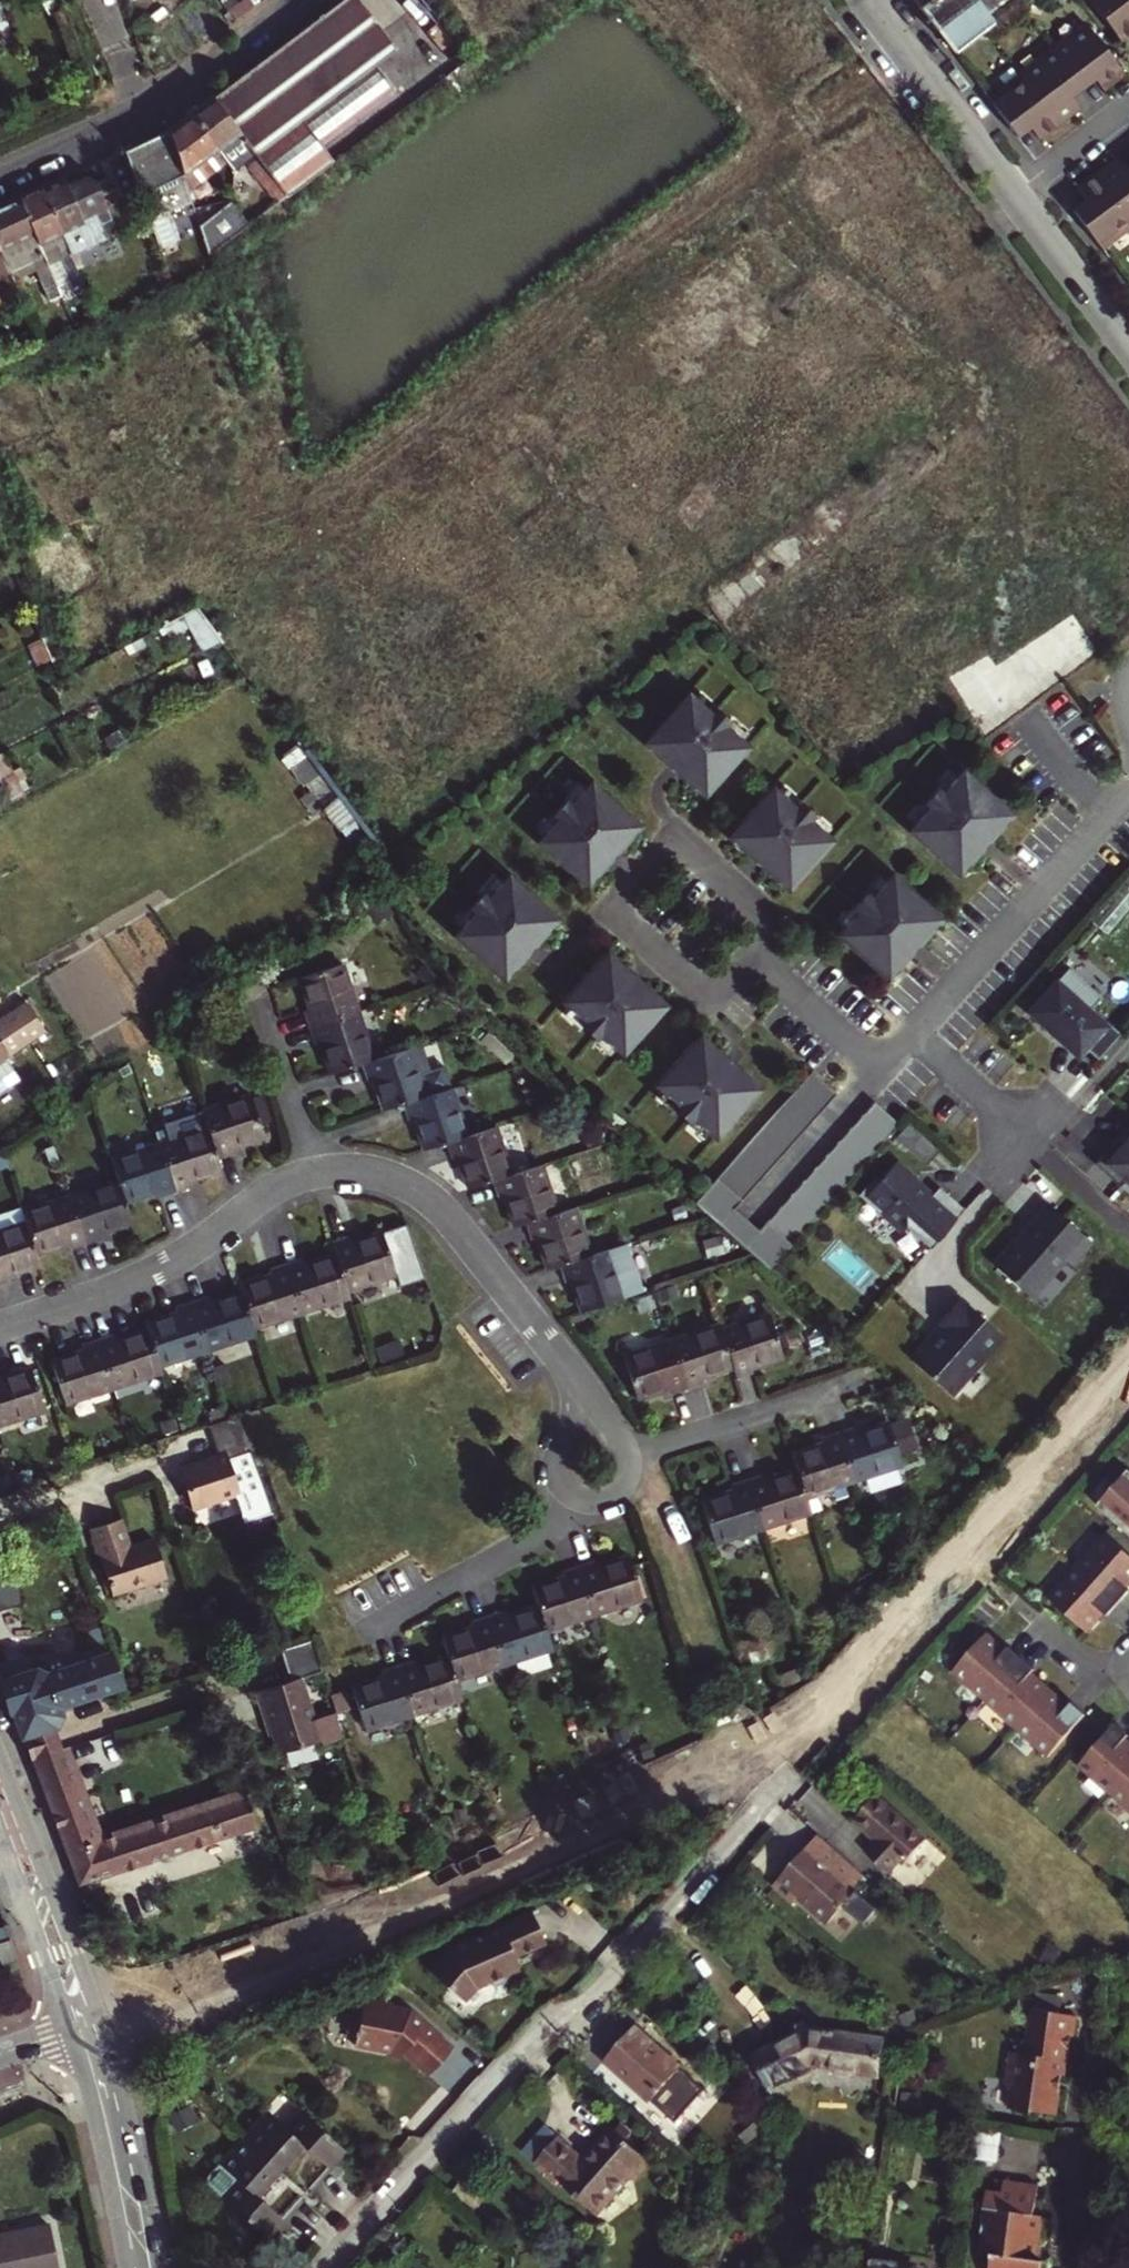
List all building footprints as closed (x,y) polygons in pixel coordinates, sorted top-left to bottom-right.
[(208,97),(290,194),(330,163),(333,161),(322,147),(394,91),(373,64),(394,48),(355,0),(337,0),(208,97)] [(920,4),(936,26),(972,0),(925,0),(920,4)] [(936,26),(954,49),(992,20),(985,12),(1001,0),(972,0),(936,26)] [(1122,40),(1128,35),(1128,0),(1091,0),(1122,40)] [(1039,136),(1059,121),(1079,106),(1071,95),(1095,76),(1103,87),(1124,71),(1087,22),(989,97),(1018,134),(1030,125),(1039,136)] [(187,112),(216,147),(224,139),(243,162),(247,159),(250,167),(279,202),(290,194),(208,97),(187,112)] [(186,188),(223,155),(216,147),(187,112),(166,128),(166,129),(186,188)] [(166,129),(124,149),(138,186),(151,222),(193,207),(186,188),(166,129)] [(235,169),(243,162),(224,139),(216,147),(223,155),(235,169)] [(39,188),(69,253),(107,236),(101,222),(110,218),(99,195),(115,187),(119,195),(138,186),(124,149),(102,159),(110,175),(94,182),(79,173),(63,180),(62,177),(39,188)] [(1102,245),(1128,225),(1128,166),(1126,168),(1117,156),(1077,187),(1086,198),(1074,208),(1102,245)] [(69,253),(39,188),(18,198),(47,263),(56,259),(66,281),(79,274),(69,253)] [(12,279),(47,263),(18,198),(0,206),(0,252),(12,279)] [(210,256),(243,230),(231,214),(203,236),(210,256)] [(10,276),(0,252),(0,280),(10,276)] [(56,259),(47,263),(58,284),(66,281),(56,259)] [(202,604),(188,610),(203,647),(217,641),(202,604)] [(684,691),(639,741),(679,776),(700,795),(744,744),(737,738),(720,723),(723,720),(710,709),(708,712),(691,698),(684,691)] [(713,706),(697,691),(691,698),(708,712),(710,709),(713,706)] [(743,732),(726,717),(723,720),(720,723),(737,738),(743,732)] [(0,749),(0,782),(8,797),(23,789),(1,749),(0,749)] [(905,828),(955,872),(1008,811),(958,767),(952,774),(937,791),(934,788),(923,801),(926,803),(911,820),(905,828)] [(946,769),(931,785),(934,788),(937,791),(952,774),(946,769)] [(540,833),(533,840),(583,884),(636,824),(587,779),(580,787),(565,803),(562,801),(551,813),(554,816),(540,833)] [(580,787),(574,781),(559,798),(562,801),(565,803),(580,787)] [(768,785),(724,835),(784,888),(829,838),(821,831),(805,817),(807,814),(795,802),(792,806),(776,791),(768,785)] [(798,799),(781,785),(776,791),(792,806),(795,802),(798,799)] [(923,801),(920,798),(905,815),(911,820),(926,803),(923,801)] [(551,813),(548,810),(533,827),(540,833),(554,816),(551,813)] [(827,825),(810,810),(807,814),(805,817),(821,831),(827,825)] [(938,916),(888,872),(881,879),(866,896),(863,893),(852,906),(856,908),(841,925),(834,932),(884,977),(938,916)] [(457,927),(450,933),(500,978),(554,917),(503,873),(497,880),(483,897),(480,894),(468,907),(471,910),(457,927)] [(881,879),(875,873),(861,890),(863,893),(866,896),(881,879)] [(491,875),(476,891),(480,894),(483,897),(497,880),(491,875)] [(1110,931),(1128,909),(1128,875),(1093,917),(1110,931)] [(852,906),(849,902),(834,919),(841,925),(856,908),(852,906)] [(468,907),(465,904),(451,920),(457,927),(471,910),(468,907)] [(664,1004),(603,951),(598,957),(559,1001),(567,1007),(583,1022),(580,1025),(593,1036),(596,1033),(612,1048),(620,1054),(664,1004)] [(1025,1010),(1075,1054),(1082,1046),(1095,1058),(1117,1033),(1103,1020),(1101,1023),(1086,1010),(1099,996),(1065,966),(1025,1010)] [(300,1015),(305,1031),(353,1016),(337,970),(296,983),(306,1014),(300,1015)] [(22,1073),(10,1055),(51,1028),(32,999),(0,1020),(0,1087),(22,1073)] [(583,1022),(567,1007),(561,1013),(578,1028),(580,1025),(583,1022)] [(316,1047),(326,1078),(357,1068),(369,1065),(353,1016),(305,1031),(310,1049),(316,1047)] [(593,1036),(590,1039),(607,1054),(612,1048),(596,1033),(593,1036)] [(697,1033),(653,1083),(660,1090),(677,1105),(674,1108),(686,1119),(689,1115),(706,1130),(713,1137),(757,1087),(697,1033)] [(369,1084),(379,1115),(398,1108),(420,1101),(405,1053),(369,1065),(357,1068),(363,1086),(369,1084)] [(834,1093),(809,1070),(786,1096),(693,1201),(767,1269),(791,1242),(897,1123),(872,1100),(757,1230),(732,1208),(834,1093)] [(202,1097),(208,1114),(218,1146),(234,1140),(232,1134),(263,1124),(250,1082),(202,1097)] [(677,1105),(660,1090),(655,1096),(671,1111),(674,1108),(677,1105)] [(442,1147),(461,1141),(446,1093),(420,1101),(398,1108),(404,1125),(409,1123),(419,1154),(442,1147)] [(208,1114),(159,1130),(176,1179),(192,1174),(190,1167),(222,1157),(218,1146),(208,1114)] [(686,1119),(684,1122),(700,1136),(706,1130),(689,1115),(686,1119)] [(928,1160),(940,1147),(912,1122),(901,1134),(928,1160)] [(117,1167),(124,1189),(158,1178),(160,1184),(176,1179),(159,1130),(110,1146),(117,1167)] [(454,1162),(464,1192),(488,1184),(506,1179),(491,1131),(461,1141),(442,1147),(448,1163),(454,1162)] [(1091,1163),(1117,1186),(1122,1180),(1128,1185),(1128,1133),(1118,1145),(1112,1140),(1091,1163)] [(911,1178),(892,1162),(880,1176),(872,1177),(859,1191),(881,1210),(880,1213),(896,1226),(904,1226),(928,1247),(962,1209),(936,1187),(929,1196),(910,1179),(911,1178)] [(70,1183),(87,1233),(103,1227),(100,1220),(131,1210),(124,1189),(117,1167),(70,1183)] [(509,1231),(521,1228),(551,1218),(536,1170),(506,1179),(488,1184),(493,1202),(499,1200),(509,1231)] [(25,1209),(36,1242),(68,1232),(70,1238),(87,1233),(70,1183),(22,1199),(25,1209)] [(1045,1204),(1025,1228),(1026,1229),(1015,1242),(1012,1239),(990,1264),(1030,1299),(1064,1260),(1069,1266),(1089,1243),(1045,1204)] [(11,1269),(8,1263),(40,1252),(36,1242),(25,1209),(0,1218),(0,1272),(11,1269)] [(554,1270),(585,1260),(570,1213),(551,1218),(521,1228),(525,1244),(532,1242),(541,1273),(554,1270)] [(348,1237),(332,1242),(336,1254),(348,1291),(396,1275),(382,1232),(350,1243),(348,1237)] [(286,1263),(302,1312),(350,1297),(348,1291),(336,1254),(304,1265),(302,1258),(286,1263)] [(566,1285),(575,1316),(618,1302),(603,1254),(585,1260),(554,1270),(560,1287),(566,1285)] [(243,1293),(255,1328),(302,1312),(286,1263),(271,1268),(273,1274),(241,1285),(243,1293)] [(209,1297),(192,1303),(208,1352),(257,1335),(255,1328),(243,1293),(211,1304),(209,1297)] [(928,1345),(912,1363),(948,1393),(973,1364),(975,1366),(1000,1336),(958,1299),(937,1323),(941,1327),(926,1343),(928,1345)] [(161,1367),(208,1352),(192,1303),(175,1309),(178,1315),(147,1325),(149,1332),(161,1367)] [(722,1331),(733,1369),(737,1379),(755,1374),(752,1368),(784,1358),(771,1316),(722,1331)] [(720,1327),(671,1342),(686,1392),(705,1386),(703,1378),(733,1369),(722,1331),(720,1327)] [(116,1390),(163,1374),(161,1367),(149,1332),(117,1343),(115,1336),(100,1341),(116,1390)] [(67,1406),(116,1390),(100,1341),(83,1347),(85,1353),(53,1364),(67,1406)] [(672,1396),(686,1392),(671,1342),(626,1357),(638,1399),(670,1389),(672,1396)] [(47,1413),(32,1370),(0,1381),(0,1429),(47,1413)] [(224,1456),(244,1449),(233,1416),(205,1425),(215,1452),(175,1466),(188,1506),(235,1490),(224,1456)] [(854,1429),(838,1434),(853,1482),(902,1467),(889,1425),(856,1435),(854,1429)] [(806,1497),(853,1482),(838,1434),(822,1439),(824,1445),(792,1455),(798,1470),(806,1497)] [(762,1475),(749,1480),(764,1528),(811,1513),(806,1497),(798,1470),(764,1481),(762,1475)] [(1128,1533),(1128,1470),(1097,1506),(1128,1533)] [(764,1528),(749,1480),(730,1485),(732,1491),(700,1501),(713,1544),(764,1528)] [(118,1518),(88,1528),(110,1594),(165,1575),(153,1537),(128,1546),(118,1518)] [(1105,1532),(1077,1565),(1048,1597),(1088,1632),(1101,1618),(1097,1615),(1102,1609),(1106,1612),(1108,1615),(1120,1603),(1128,1592),(1128,1588),(1128,1587),(1124,1583),(1128,1578),(1128,1553),(1105,1532)] [(595,1555),(578,1560),(594,1608),(641,1593),(627,1551),(597,1561),(595,1555)] [(546,1623),(594,1608),(578,1560),(561,1566),(563,1572),(533,1582),(538,1599),(546,1623)] [(504,1602),(489,1607),(505,1657),(552,1642),(546,1623),(538,1599),(507,1609),(504,1602)] [(457,1673),(505,1657),(489,1607),(471,1613),(473,1620),(443,1630),(449,1648),(457,1673)] [(1106,1612),(1102,1609),(1097,1615),(1101,1618),(1106,1612)] [(10,1639),(0,1612),(0,1643),(10,1639)] [(987,1632),(952,1671),(984,1700),(1048,1757),(1086,1714),(1072,1702),(1070,1705),(1066,1708),(1061,1704),(1064,1700),(1038,1676),(1034,1680),(1029,1676),(1032,1672),(1035,1669),(1009,1646),(1007,1649),(1003,1653),(998,1648),(1002,1645),(987,1632)] [(308,1637),(277,1648),(283,1666),(314,1655),(308,1637)] [(1007,1649),(1002,1645),(998,1648),(1003,1653),(1007,1649)] [(414,1653),(399,1658),(415,1707),(463,1691),(457,1673),(449,1648),(416,1659),(414,1653)] [(35,1666),(1,1677),(22,1731),(49,1722),(54,1710),(51,1701),(116,1680),(106,1650),(45,1671),(35,1666)] [(415,1707),(399,1658),(381,1663),(384,1670),(352,1681),(366,1723),(415,1707)] [(1038,1676),(1032,1672),(1029,1676),(1034,1680),(1038,1676)] [(266,1720),(270,1733),(277,1752),(315,1739),(317,1743),(341,1736),(332,1710),(311,1717),(297,1676),(251,1691),(261,1721),(266,1720)] [(1070,1705),(1064,1700),(1061,1704),(1066,1708),(1070,1705)] [(266,1720),(261,1721),(266,1734),(270,1733),(266,1720)] [(49,1722),(22,1731),(31,1755),(64,1744),(55,1721),(49,1722)] [(1109,1793),(1128,1810),(1128,1746),(1123,1742),(1127,1738),(1128,1735),(1116,1722),(1078,1765),(1109,1793)] [(31,1755),(66,1849),(99,1837),(64,1744),(31,1755)] [(246,1789),(99,1836),(99,1837),(66,1849),(78,1881),(258,1824),(246,1789)] [(869,1855),(879,1863),(892,1874),(903,1862),(907,1866),(929,1841),(879,1797),(857,1822),(880,1842),(869,1855)] [(867,1877),(821,1836),(775,1887),(794,1903),(800,1897),(831,1925),(859,1893),(856,1890),(867,1877)] [(429,1970),(464,2002),(476,1989),(488,1984),(496,1989),(505,1985),(507,1976),(520,1971),(514,1959),(546,1945),(533,1915),(448,1949),(429,1970)] [(0,1945),(0,1959),(2,1964),(16,1956),(11,1941),(0,1945)] [(18,1962),(16,1956),(2,1964),(3,1967),(18,1962)] [(1041,1997),(1038,2011),(1064,2016),(1067,2001),(1041,1997)] [(353,2046),(389,2052),(396,2059),(402,2053),(427,2075),(451,2049),(410,2011),(405,2010),(405,2013),(390,2010),(390,2004),(362,2000),(361,2006),(352,2005),(347,2031),(354,2032),(353,2035),(355,2036),(353,2046)] [(406,2008),(390,2004),(390,2010),(405,2013),(405,2010),(410,2011),(406,2008)] [(1080,2019),(1064,2016),(1038,2011),(1037,2021),(1034,2020),(1029,2048),(1027,2057),(1023,2057),(1015,2055),(1009,2087),(1015,2089),(1011,2110),(1058,2118),(1080,2019)] [(758,2058),(772,2088),(814,2068),(835,2071),(838,2077),(852,2078),(858,2075),(877,2077),(883,2059),(880,2058),(882,2043),(844,2038),(844,2035),(811,2033),(808,2026),(797,2031),(800,2038),(758,2058)] [(654,2103),(683,2071),(637,2030),(608,2062),(654,2103)] [(264,2236),(303,2193),(341,2149),(279,2094),(205,2177),(206,2184),(264,2236)] [(523,2150),(535,2162),(556,2139),(544,2127),(523,2150)] [(1002,2163),(1006,2132),(977,2128),(973,2159),(1002,2163)] [(612,2129),(603,2139),(641,2173),(651,2164),(612,2129)] [(641,2173),(603,2139),(581,2162),(556,2139),(535,2162),(596,2217),(630,2180),(633,2183),(641,2173)] [(981,2251),(979,2267),(1045,2267),(1046,2261),(1040,2259),(1047,2217),(1038,2216),(1043,2187),(1000,2180),(998,2193),(991,2191),(981,2251)] [(46,2221),(0,2231),(0,2267),(54,2267),(46,2221)] [(564,2256),(563,2267),(579,2267),(579,2256),(564,2256)]
